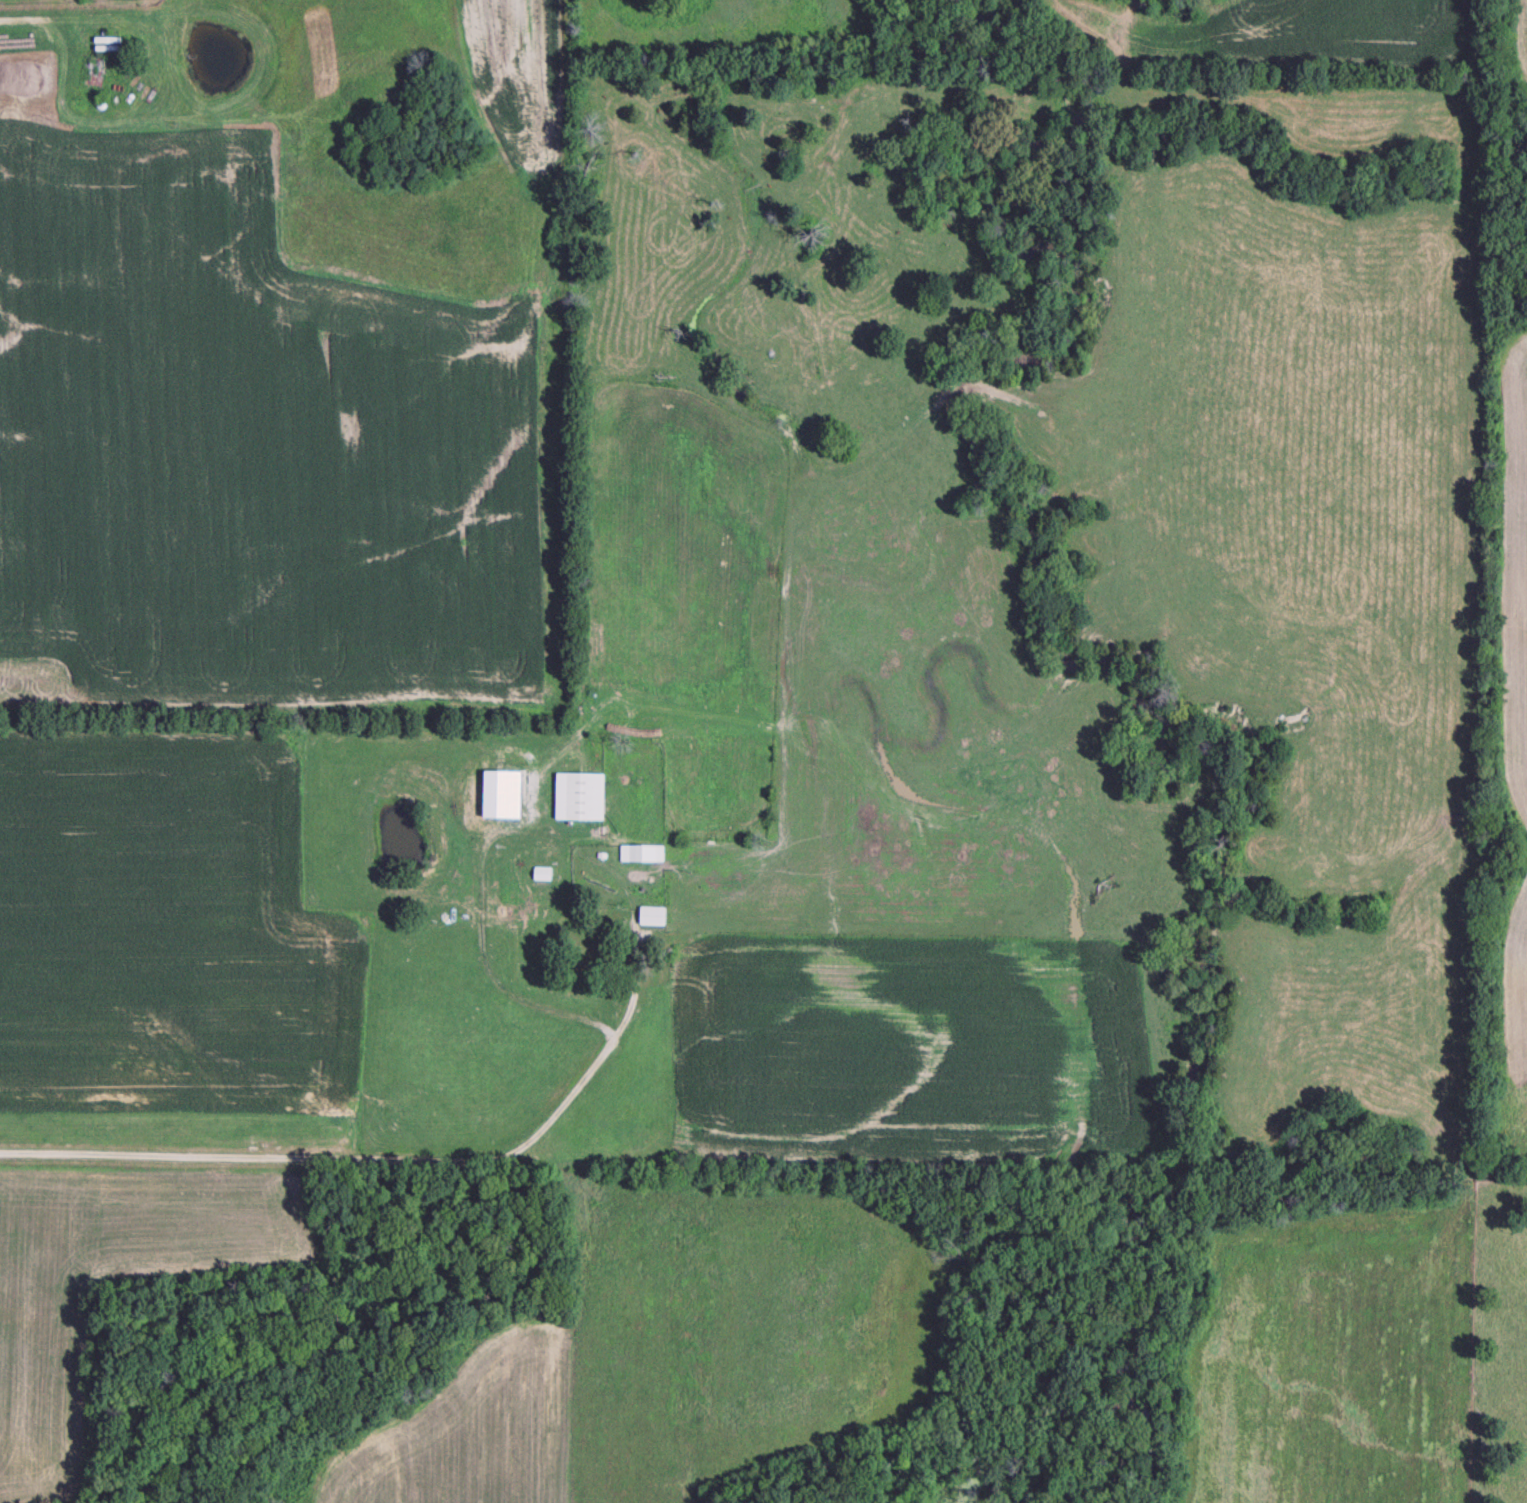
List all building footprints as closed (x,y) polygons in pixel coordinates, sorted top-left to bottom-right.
[(519,823),(519,777),(478,777),(478,823),(519,823)] [(607,777),(566,777),(566,823),(607,824),(607,777)] [(621,865),(665,865),(665,849),(621,849),(621,865)] [(555,871),(533,871),(533,884),(555,884),(555,871)] [(670,910),(640,910),(640,928),(670,928),(670,910)]
